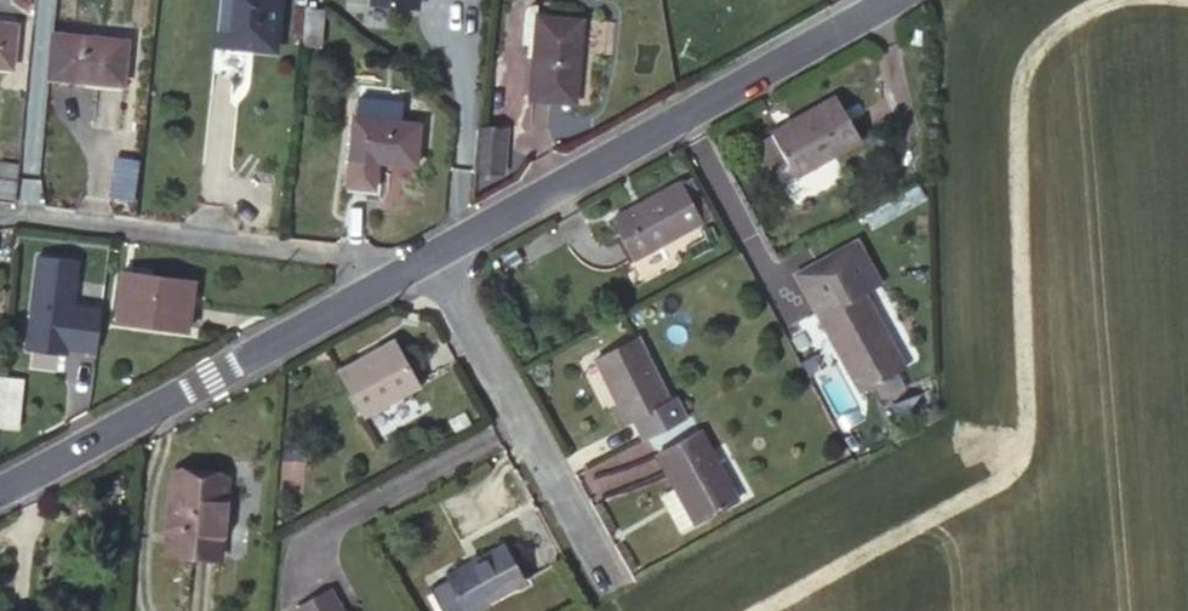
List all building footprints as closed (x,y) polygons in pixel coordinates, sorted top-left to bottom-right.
[(216,42),(277,49),(281,0),(220,0),(216,42)] [(369,7),(421,11),(422,0),(370,0),(369,7)] [(306,8),(302,46),(322,48),(325,10),(306,8)] [(583,21),(538,16),(530,99),(576,105),(583,21)] [(0,24),(0,68),(12,69),(17,26),(0,24)] [(127,41),(54,33),(50,76),(123,84),(127,41)] [(836,96),(772,133),(796,177),(861,140),(836,96)] [(419,125),(354,118),(348,186),(375,189),(378,163),(416,166),(419,125)] [(501,133),(479,131),(475,168),(498,170),(501,133)] [(135,163),(116,161),(112,195),(131,197),(135,163)] [(681,183),(613,221),(634,260),(703,221),(681,183)] [(861,250),(856,241),(840,249),(845,258),(861,250)] [(812,303),(836,348),(845,343),(869,388),(880,382),(899,371),(905,368),(865,294),(880,285),(861,250),(845,258),(840,249),(798,273),(814,303),(812,303)] [(75,306),(79,265),(38,260),(28,348),(66,353),(67,347),(97,351),(101,309),(75,306)] [(194,282),(124,272),(118,320),(187,330),(194,282)] [(635,418),(645,439),(685,417),(676,399),(668,402),(638,340),(597,361),(627,423),(635,418)] [(394,341),(341,370),(366,415),(418,386),(394,341)] [(845,343),(836,348),(861,393),(869,388),(845,343)] [(904,383),(899,371),(880,382),(885,393),(904,383)] [(0,378),(0,445),(17,447),(25,380),(0,378)] [(701,433),(659,456),(696,522),(737,499),(701,433)] [(228,478),(174,472),(166,553),(220,557),(228,478)] [(449,576),(450,579),(468,610),(474,610),(525,583),(504,546),(449,576)] [(450,579),(432,589),(444,610),(468,610),(450,579)]
